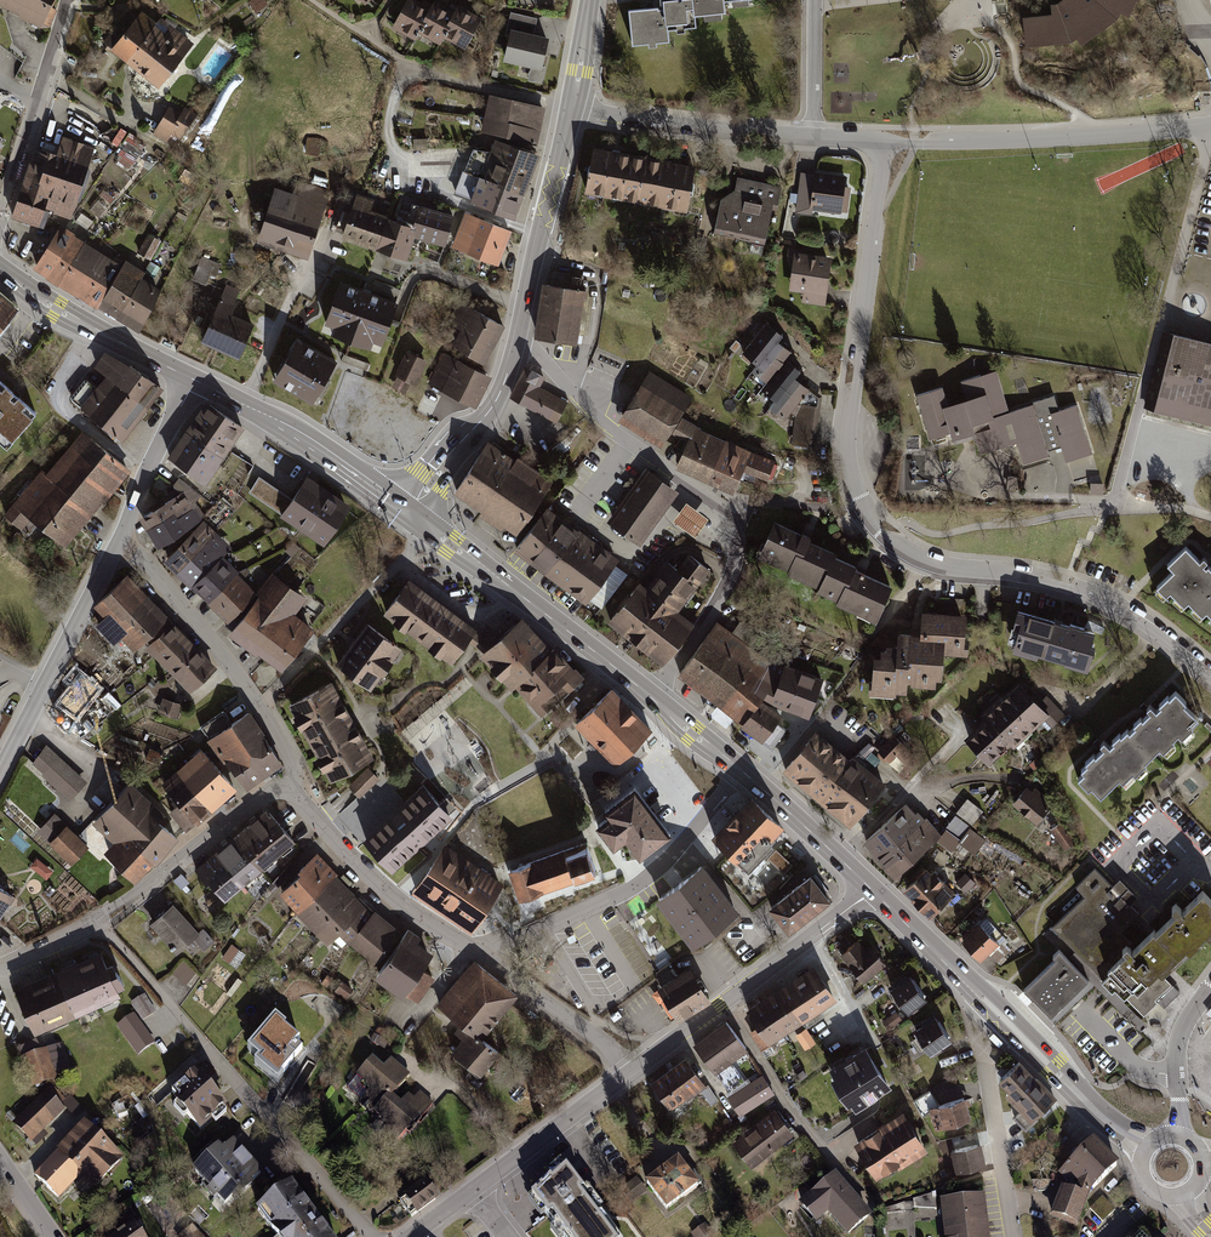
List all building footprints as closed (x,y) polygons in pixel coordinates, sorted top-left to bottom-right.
[(27,0),(0,0),(0,6),(14,13),(20,15),(27,0)] [(20,15),(19,18),(43,29),(47,20),(57,0),(27,0),(20,15)] [(269,0),(251,0),(258,8),(269,0)] [(371,9),(380,0),(362,0),(371,9)] [(436,12),(413,0),(396,31),(419,44),(421,40),(436,12)] [(517,4),(551,12),(554,0),(518,0),(517,4)] [(630,10),(634,47),(667,43),(666,31),(695,28),(694,19),(692,0),(659,0),(660,7),(630,10)] [(694,19),(724,15),(722,2),(736,0),(692,0),(694,19)] [(1025,19),(1027,51),(1060,47),(1077,42),(1080,48),(1120,22),(1125,14),(1133,17),(1141,0),(1066,0),(1060,4),(1048,6),(1049,16),(1025,19)] [(450,41),(463,17),(440,4),(436,12),(421,40),(444,52),(450,41)] [(473,54),(490,21),(467,9),(463,17),(450,41),(473,54)] [(539,20),(513,14),(503,58),(540,66),(547,37),(536,34),(539,20)] [(116,52),(134,66),(160,31),(142,18),(116,52)] [(160,31),(134,66),(166,90),(198,47),(176,30),(169,38),(160,31)] [(539,126),(545,104),(487,90),(482,111),(539,126)] [(176,107),(157,135),(177,148),(196,120),(176,107)] [(539,126),(482,111),(477,129),(535,144),(539,126)] [(94,147),(62,137),(56,156),(34,149),(13,220),(40,228),(44,214),(71,222),(94,147)] [(520,191),(534,152),(494,137),(480,176),(520,191)] [(618,203),(626,156),(593,151),(585,197),(618,203)] [(662,163),(626,156),(618,203),(653,209),(662,163)] [(695,168),(662,163),(653,209),(687,215),(695,168)] [(510,217),(520,191),(480,176),(459,169),(449,195),(510,217)] [(846,187),(847,177),(815,173),(815,175),(801,173),(795,213),(813,215),(813,210),(842,214),(842,212),(848,213),(851,188),(846,187)] [(777,212),(782,187),(737,178),(735,191),(721,200),(714,234),(736,239),(736,240),(765,246),(773,211),(777,212)] [(309,259),(331,189),(297,179),(292,195),(274,190),(258,243),(309,259)] [(381,250),(392,218),(367,210),(370,198),(354,193),(339,236),(381,250)] [(409,224),(392,218),(381,250),(405,258),(413,235),(443,245),(453,216),(415,204),(409,224)] [(474,254),(486,221),(466,213),(454,247),(474,254)] [(486,221),(474,254),(497,263),(510,229),(486,221)] [(51,277),(74,237),(76,235),(60,225),(41,258),(35,267),(51,277)] [(61,283),(85,244),(74,237),(51,277),(61,283)] [(89,300),(113,260),(85,244),(61,283),(89,300)] [(787,262),(793,263),(789,291),(804,293),(802,303),(826,307),(832,258),(796,253),(796,250),(788,249),(787,262)] [(113,260),(89,300),(99,306),(123,266),(113,260)] [(119,318),(141,280),(146,273),(126,261),(123,266),(99,306),(119,318)] [(141,280),(119,318),(140,330),(162,293),(141,280)] [(396,306),(339,285),(324,325),(331,328),(327,337),(368,352),(371,344),(380,347),(396,306)] [(586,293),(542,287),(536,341),(579,346),(586,293)] [(223,289),(201,344),(241,360),(254,326),(232,317),(240,296),(223,289)] [(18,312),(0,298),(0,334),(18,312)] [(497,347),(507,328),(460,302),(448,323),(463,331),(454,347),(487,365),(497,347)] [(738,357),(753,369),(778,340),(783,334),(779,331),(768,321),(738,357)] [(1175,330),(1155,407),(1210,422),(1210,339),(1175,330)] [(787,348),(778,340),(753,369),(768,381),(787,358),(792,351),(787,348)] [(295,342),(271,381),(310,404),(334,365),(295,342)] [(158,390),(105,351),(93,369),(102,375),(94,386),(138,418),(158,390)] [(416,386),(427,361),(407,353),(397,378),(416,386)] [(476,370),(444,353),(429,384),(476,408),(492,378),(476,370)] [(794,375),(800,368),(796,366),(787,358),(768,381),(762,387),(775,398),(794,375)] [(557,423),(567,401),(539,388),(545,377),(537,373),(534,371),(532,371),(525,367),(509,400),(557,423)] [(344,370),(331,429),(348,433),(352,417),(355,417),(364,374),(344,370)] [(1022,464),(1046,456),(1045,452),(1058,448),(1064,465),(1092,455),(1075,403),(1058,409),(1053,394),(1008,409),(994,370),(960,382),(965,398),(946,404),(940,388),(915,396),(929,437),(950,429),(954,441),(973,435),(978,452),(1014,440),(1022,464)] [(691,398),(650,372),(620,420),(661,446),(671,431),(679,418),(691,398)] [(794,405),(809,388),(798,379),(794,375),(775,398),(770,405),(785,417),(794,405)] [(11,442),(36,413),(0,382),(0,432),(11,442)] [(138,418),(94,386),(78,408),(121,440),(138,418)] [(809,388),(794,405),(789,442),(816,445),(822,397),(809,388)] [(242,428),(203,401),(184,429),(222,456),(234,439),(242,428)] [(671,431),(688,442),(694,427),(679,418),(671,431)] [(727,441),(694,427),(688,442),(677,466),(710,480),(727,441)] [(222,456),(184,429),(180,434),(165,455),(204,482),(222,456)] [(82,435),(46,477),(90,515),(126,473),(82,435)] [(515,458),(487,439),(452,491),(481,511),(478,514),(500,529),(502,525),(516,534),(553,480),(517,455),(515,458)] [(752,452),(727,441),(710,480),(735,490),(744,471),(752,452)] [(767,481),(775,463),(752,452),(744,471),(767,481)] [(680,493),(648,470),(608,523),(640,547),(680,493)] [(65,545),(90,515),(46,477),(42,474),(7,517),(21,528),(31,516),(65,545)] [(331,492),(304,474),(289,496),(278,513),(324,544),(350,505),(331,492)] [(278,513),(289,496),(259,475),(247,492),(278,513)] [(148,533),(192,505),(183,490),(157,506),(138,517),(148,533)] [(707,517),(685,501),(672,519),(694,535),(707,517)] [(192,505),(148,533),(156,547),(174,536),(201,519),(192,505)] [(547,508),(543,506),(510,552),(580,603),(614,556),(591,540),(547,508)] [(175,572),(215,532),(202,520),(183,539),(162,560),(175,572)] [(832,550),(776,523),(759,559),(815,585),(829,555),(832,550)] [(215,532),(175,572),(189,586),(221,553),(229,546),(222,540),(215,532)] [(300,547),(293,541),(284,549),(290,556),(300,547)] [(1210,586),(1210,570),(1205,564),(1208,560),(1202,553),(1198,558),(1181,541),(1163,559),(1169,566),(1151,583),(1161,594),(1166,590),(1178,603),(1185,597),(1192,604),(1210,586)] [(666,558),(646,585),(677,610),(710,568),(687,551),(683,556),(676,566),(666,558)] [(205,602),(235,572),(237,569),(221,553),(189,586),(197,594),(205,602)] [(873,621),(891,585),(829,555),(815,585),(812,591),(873,621)] [(254,591),(235,572),(205,602),(213,610),(224,621),(254,591)] [(278,674),(313,631),(295,617),(307,602),(273,574),(226,631),(278,674)] [(168,619),(128,575),(91,609),(131,653),(141,643),(168,619)] [(407,576),(378,613),(448,667),(476,630),(407,576)] [(638,579),(606,621),(629,639),(660,663),(693,622),(677,610),(646,585),(638,579)] [(1192,604),(1199,612),(1202,609),(1210,618),(1210,586),(1192,604)] [(1090,626),(1010,606),(1000,645),(1080,666),(1090,626)] [(964,612),(918,609),(916,630),(893,628),(892,641),(881,640),(881,644),(873,644),(873,651),(867,650),(864,694),(900,697),(901,684),(936,687),(939,653),(961,655),(964,612)] [(521,618),(477,656),(505,688),(511,683),(527,669),(523,664),(545,646),(521,618)] [(168,619),(141,643),(166,670),(193,646),(168,619)] [(330,661),(364,688),(395,647),(361,621),(330,661)] [(782,668),(717,621),(675,676),(714,705),(731,718),(759,739),(782,709),(806,717),(820,675),(784,662),(782,668)] [(527,669),(511,683),(539,715),(581,679),(549,642),(545,646),(523,664),(527,669)] [(193,646),(166,670),(188,694),(214,670),(193,646)] [(288,708),(331,782),(374,758),(331,683),(288,708)] [(1046,713),(1019,683),(982,715),(985,718),(1009,745),(1046,713)] [(621,698),(610,687),(573,723),(614,766),(652,729),(621,698)] [(1194,717),(1168,687),(1122,728),(1149,757),(1194,717)] [(161,710),(180,713),(182,697),(163,694),(161,710)] [(731,718),(714,705),(707,714),(724,727),(731,718)] [(248,714),(208,743),(240,788),(280,760),(248,714)] [(988,764),(1009,745),(985,718),(964,737),(988,764)] [(1102,799),(1149,757),(1122,728),(1076,769),(1102,799)] [(882,785),(818,732),(786,771),(850,824),(882,785)] [(891,734),(875,752),(886,762),(892,755),(903,765),(913,755),(891,734)] [(70,802),(88,783),(49,747),(33,764),(43,774),(42,775),(70,802)] [(235,791),(201,747),(175,767),(210,811),(235,791)] [(370,764),(351,783),(362,794),(381,776),(370,764)] [(185,830),(210,811),(175,767),(157,782),(173,803),(167,807),(185,830)] [(158,807),(156,805),(129,780),(111,797),(135,820),(123,832),(129,836),(141,824),(152,813),(158,807)] [(450,812),(420,781),(360,838),(390,870),(450,812)] [(1050,804),(1025,784),(1011,802),(1035,822),(1050,804)] [(669,832),(633,785),(603,808),(608,814),(596,823),(612,845),(623,837),(638,856),(669,832)] [(744,866),(783,825),(750,794),(711,835),(744,866)] [(957,809),(973,822),(985,808),(969,795),(957,809)] [(135,820),(111,797),(87,819),(112,842),(123,832),(135,820)] [(934,836),(906,804),(864,840),(893,872),(934,836)] [(268,808),(233,835),(260,871),(295,845),(268,808)] [(955,848),(972,822),(955,811),(938,837),(955,848)] [(166,851),(178,837),(152,813),(141,824),(129,836),(154,861),(156,863),(166,851)] [(68,864),(86,846),(54,814),(36,832),(68,864)] [(1057,819),(1050,824),(1065,847),(1073,842),(1057,819)] [(976,849),(987,837),(973,825),(963,838),(976,849)] [(154,862),(154,861),(129,836),(123,832),(112,842),(103,851),(134,881),(144,871),(154,862)] [(240,885),(260,871),(233,835),(213,849),(240,885)] [(585,841),(510,867),(521,896),(540,890),(540,892),(578,878),(576,874),(595,868),(585,841)] [(445,843),(412,890),(468,929),(501,881),(445,843)] [(776,848),(767,857),(784,873),(792,864),(776,848)] [(240,885),(213,849),(190,866),(217,902),(240,885)] [(315,893),(336,873),(317,852),(295,873),(315,893)] [(658,899),(692,944),(737,910),(703,865),(658,899)] [(952,893),(927,866),(902,889),(928,916),(952,893)] [(1084,894),(1051,927),(1075,951),(1098,974),(1101,978),(1135,944),(1131,941),(1121,930),(1140,913),(1129,902),(1136,896),(1119,878),(1112,885),(1094,867),(1076,885),(1084,894)] [(181,873),(173,879),(181,889),(190,882),(181,873)] [(297,910),(315,893),(295,873),(279,891),(297,910)] [(367,906),(336,873),(315,893),(297,910),(328,943),(340,931),(367,906)] [(810,873),(768,906),(788,932),(831,899),(810,873)] [(0,886),(0,917),(14,896),(0,886)] [(1203,888),(1183,907),(1177,901),(1172,906),(1176,910),(1156,930),(1153,927),(1135,944),(1101,978),(1113,989),(1115,986),(1124,995),(1144,1015),(1158,1002),(1155,999),(1171,983),(1161,972),(1187,946),(1190,949),(1200,939),(1199,937),(1206,930),(1210,934),(1210,933),(1210,896),(1203,888)] [(172,902),(149,922),(177,953),(193,938),(199,932),(172,902)] [(340,931),(361,952),(385,918),(367,906),(340,931)] [(361,952),(381,966),(405,932),(385,918),(361,952)] [(1000,946),(982,925),(962,943),(981,963),(1000,946)] [(199,932),(193,938),(204,949),(214,940),(203,928),(199,932)] [(402,996),(405,992),(421,969),(433,952),(405,932),(381,966),(374,976),(402,996)] [(839,955),(863,986),(890,965),(874,945),(865,951),(857,941),(839,955)] [(238,949),(230,944),(222,956),(229,961),(238,949)] [(1051,1014),(1087,978),(1067,958),(1059,949),(1052,955),(1055,958),(1024,988),(1051,1015),(1051,1014)] [(106,965),(99,950),(76,960),(97,1006),(120,995),(118,990),(124,987),(113,962),(106,965)] [(1121,998),(1124,995),(1115,986),(1113,989),(1101,978),(1098,974),(1075,951),(1067,958),(1087,978),(1051,1014),(1049,1016),(1055,1023),(1094,985),(1140,1031),(1147,1024),(1121,998)] [(518,993),(475,959),(439,1004),(461,1022),(482,1039),(484,1036),(518,993)] [(75,1016),(97,1006),(76,960),(54,970),(75,1016)] [(197,972),(182,960),(172,972),(186,984),(197,972)] [(541,971),(547,985),(564,978),(558,964),(541,971)] [(775,987),(798,1022),(831,1000),(808,965),(775,987)] [(710,1000),(689,966),(656,987),(677,1021),(710,1000)] [(435,979),(421,969),(405,992),(418,1002),(435,979)] [(75,1016),(54,970),(13,988),(34,1034),(75,1016)] [(333,977),(327,973),(323,980),(329,984),(333,977)] [(925,999),(907,976),(889,990),(907,1013),(925,999)] [(354,988),(342,980),(334,990),(346,999),(354,988)] [(775,987),(757,998),(780,1034),(798,1022),(775,987)] [(144,995),(131,1002),(141,1020),(154,1012),(144,995)] [(780,1034),(757,998),(743,1008),(755,1027),(748,1031),(759,1048),(780,1034)] [(890,1025),(903,1017),(898,1010),(885,1018),(890,1025)] [(116,1025),(138,1055),(155,1043),(134,1013),(116,1025)] [(254,1060),(276,1080),(304,1049),(295,1041),(298,1039),(283,1026),(285,1024),(275,1015),(246,1047),(257,1056),(254,1060)] [(950,1042),(933,1018),(910,1033),(927,1058),(950,1042)] [(746,1049),(724,1019),(692,1042),(714,1072),(746,1049)] [(484,1036),(482,1039),(461,1022),(454,1031),(462,1037),(451,1051),(479,1073),(499,1048),(484,1036)] [(73,1072),(60,1044),(22,1061),(34,1089),(73,1072)] [(844,1101),(850,1110),(887,1086),(861,1045),(825,1068),(829,1074),(824,1077),(841,1103),(844,1101)] [(384,1066),(373,1057),(348,1085),(374,1108),(389,1091),(393,1094),(410,1075),(391,1058),(384,1066)] [(668,1108),(701,1083),(681,1058),(648,1082),(668,1108)] [(1055,1097),(1018,1059),(997,1080),(1008,1091),(1004,1095),(1030,1121),(1055,1097)] [(203,1079),(195,1070),(171,1092),(176,1097),(173,1100),(176,1103),(173,1105),(183,1116),(185,1113),(201,1130),(228,1105),(213,1089),(215,1087),(206,1077),(203,1079)] [(775,1095),(762,1077),(729,1100),(741,1118),(775,1095)] [(382,1131),(394,1143),(419,1116),(420,1118),(434,1103),(420,1090),(414,1097),(409,1093),(401,1101),(393,1094),(389,1091),(374,1108),(372,1109),(384,1120),(382,1122),(387,1126),(382,1131)] [(31,1142),(63,1111),(44,1092),(13,1123),(31,1142)] [(964,1097),(930,1106),(935,1128),(969,1119),(964,1097)] [(793,1133),(775,1111),(732,1147),(750,1169),(793,1133)] [(899,1114),(849,1144),(873,1183),(923,1153),(899,1114)] [(94,1187),(121,1159),(85,1124),(57,1151),(78,1172),(94,1187)] [(1093,1138),(1057,1176),(1064,1180),(1049,1216),(1077,1228),(1091,1194),(1117,1164),(1093,1138)] [(256,1179),(225,1145),(188,1178),(220,1212),(256,1179)] [(978,1169),(975,1145),(948,1149),(951,1173),(978,1169)] [(55,1196),(78,1172),(57,1151),(34,1176),(55,1196)] [(685,1169),(676,1158),(643,1183),(664,1211),(702,1182),(690,1165),(685,1169)] [(564,1164),(532,1194),(564,1236),(619,1236),(564,1164)] [(849,1233),(868,1216),(834,1178),(802,1205),(816,1220),(829,1210),(849,1233)] [(439,1197),(426,1180),(404,1196),(417,1213),(439,1197)] [(292,1182),(256,1209),(277,1236),(333,1236),(292,1182)] [(943,1201),(947,1236),(987,1236),(982,1196),(943,1201)] [(1115,1209),(1102,1197),(1090,1209),(1102,1221),(1115,1209)] [(705,1223),(691,1234),(693,1236),(708,1236),(713,1233),(705,1223)] [(133,1225),(116,1236),(142,1236),(133,1225)]
